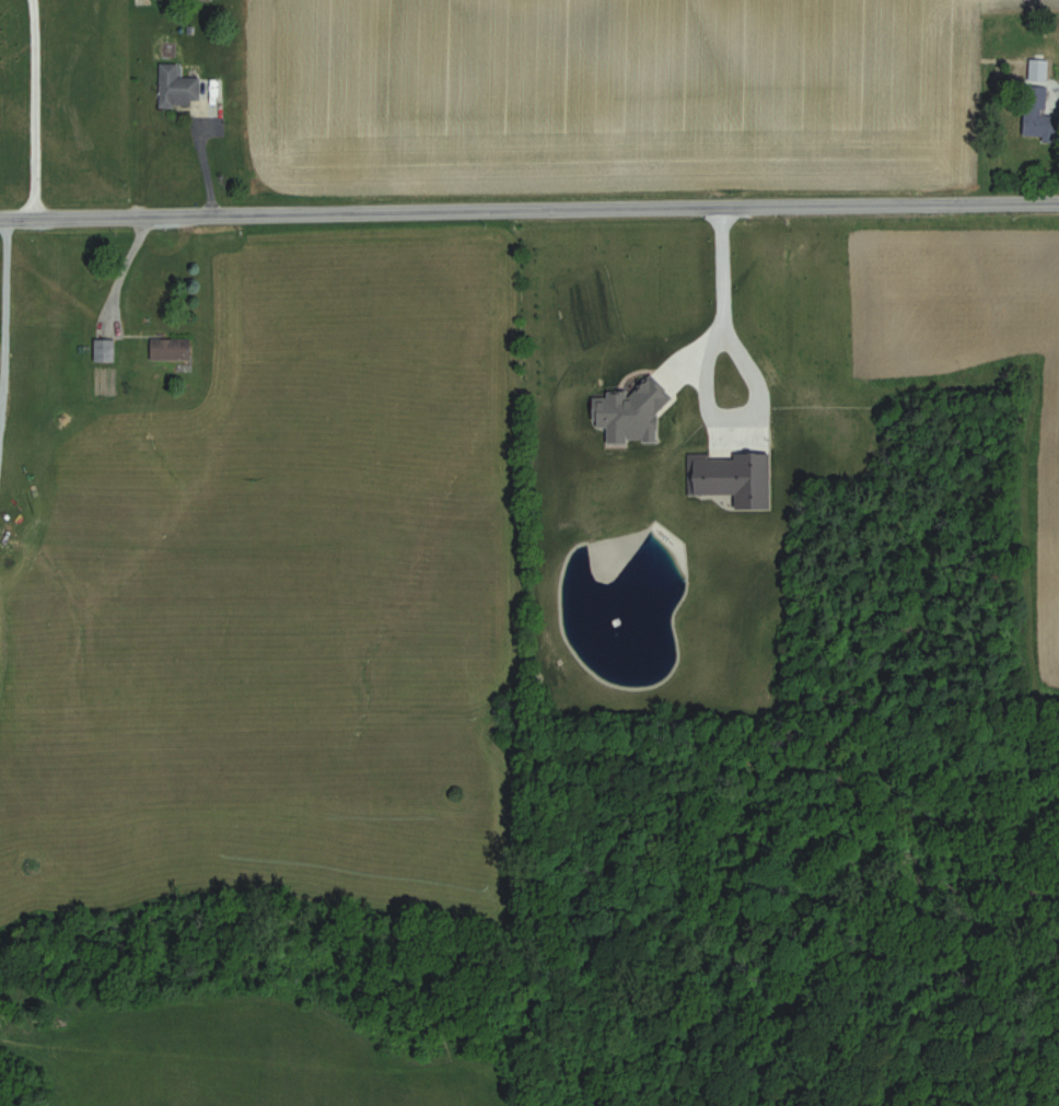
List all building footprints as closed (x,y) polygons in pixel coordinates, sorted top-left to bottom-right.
[(161,65),(161,107),(202,107),(202,77),(180,77),(181,65),(161,65)] [(1058,139),(1058,116),(1047,116),(1047,94),(1025,94),(1024,139),(1058,139)] [(152,362),(193,362),(193,339),(152,339),(152,362)] [(116,340),(96,340),(96,362),(116,362),(116,340)]
